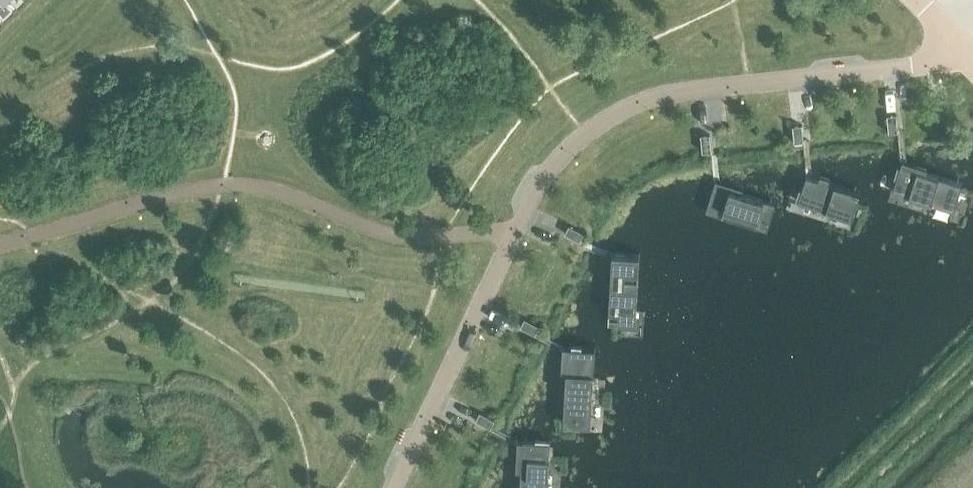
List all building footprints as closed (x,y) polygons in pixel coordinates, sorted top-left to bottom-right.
[(887,116),(888,131),(897,130),(896,114),(887,116)] [(803,141),(801,125),(792,126),(794,142),(803,141)] [(700,135),(701,151),(711,151),(709,135),(700,135)] [(961,184),(900,165),(892,191),(928,202),(953,210),(961,184)] [(805,176),(797,202),(851,218),(859,192),(805,176)] [(713,186),(705,212),(766,231),(774,205),(713,186)] [(569,225),(565,234),(579,241),(583,232),(569,225)] [(639,256),(611,254),(607,326),(634,327),(634,323),(635,324),(639,256)] [(520,327),(535,334),(539,326),(524,319),(520,327)] [(567,348),(565,373),(562,425),(590,427),(594,349),(567,348)] [(475,420),(490,427),(494,419),(479,412),(475,420)] [(520,471),(519,487),(547,487),(549,443),(522,441),(520,471)]
